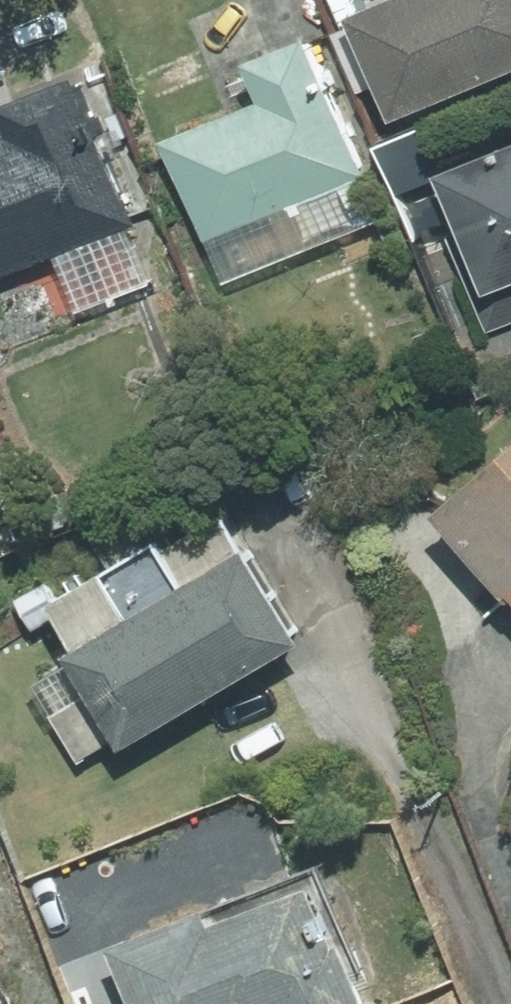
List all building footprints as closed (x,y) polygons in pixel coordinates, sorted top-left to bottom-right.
[(510,65),(510,0),(365,0),(346,8),(389,115),(510,65)] [(207,236),(368,169),(308,26),(245,52),(261,91),(165,130),(207,236)] [(137,223),(76,68),(0,98),(0,106),(9,129),(0,132),(0,277),(137,223)] [(436,163),(456,215),(443,221),(486,330),(510,320),(510,134),(436,163)] [(510,581),(510,435),(427,509),(500,591),(503,588),(510,581)] [(118,741),(297,634),(242,539),(61,646),(118,741)] [(64,606),(48,578),(18,595),(35,624),(64,606)] [(99,936),(126,1003),(363,1003),(335,932),(328,935),(304,873),(203,912),(197,897),(99,936)] [(0,940),(0,1003),(45,1003),(35,979),(28,983),(8,937),(0,940)]
